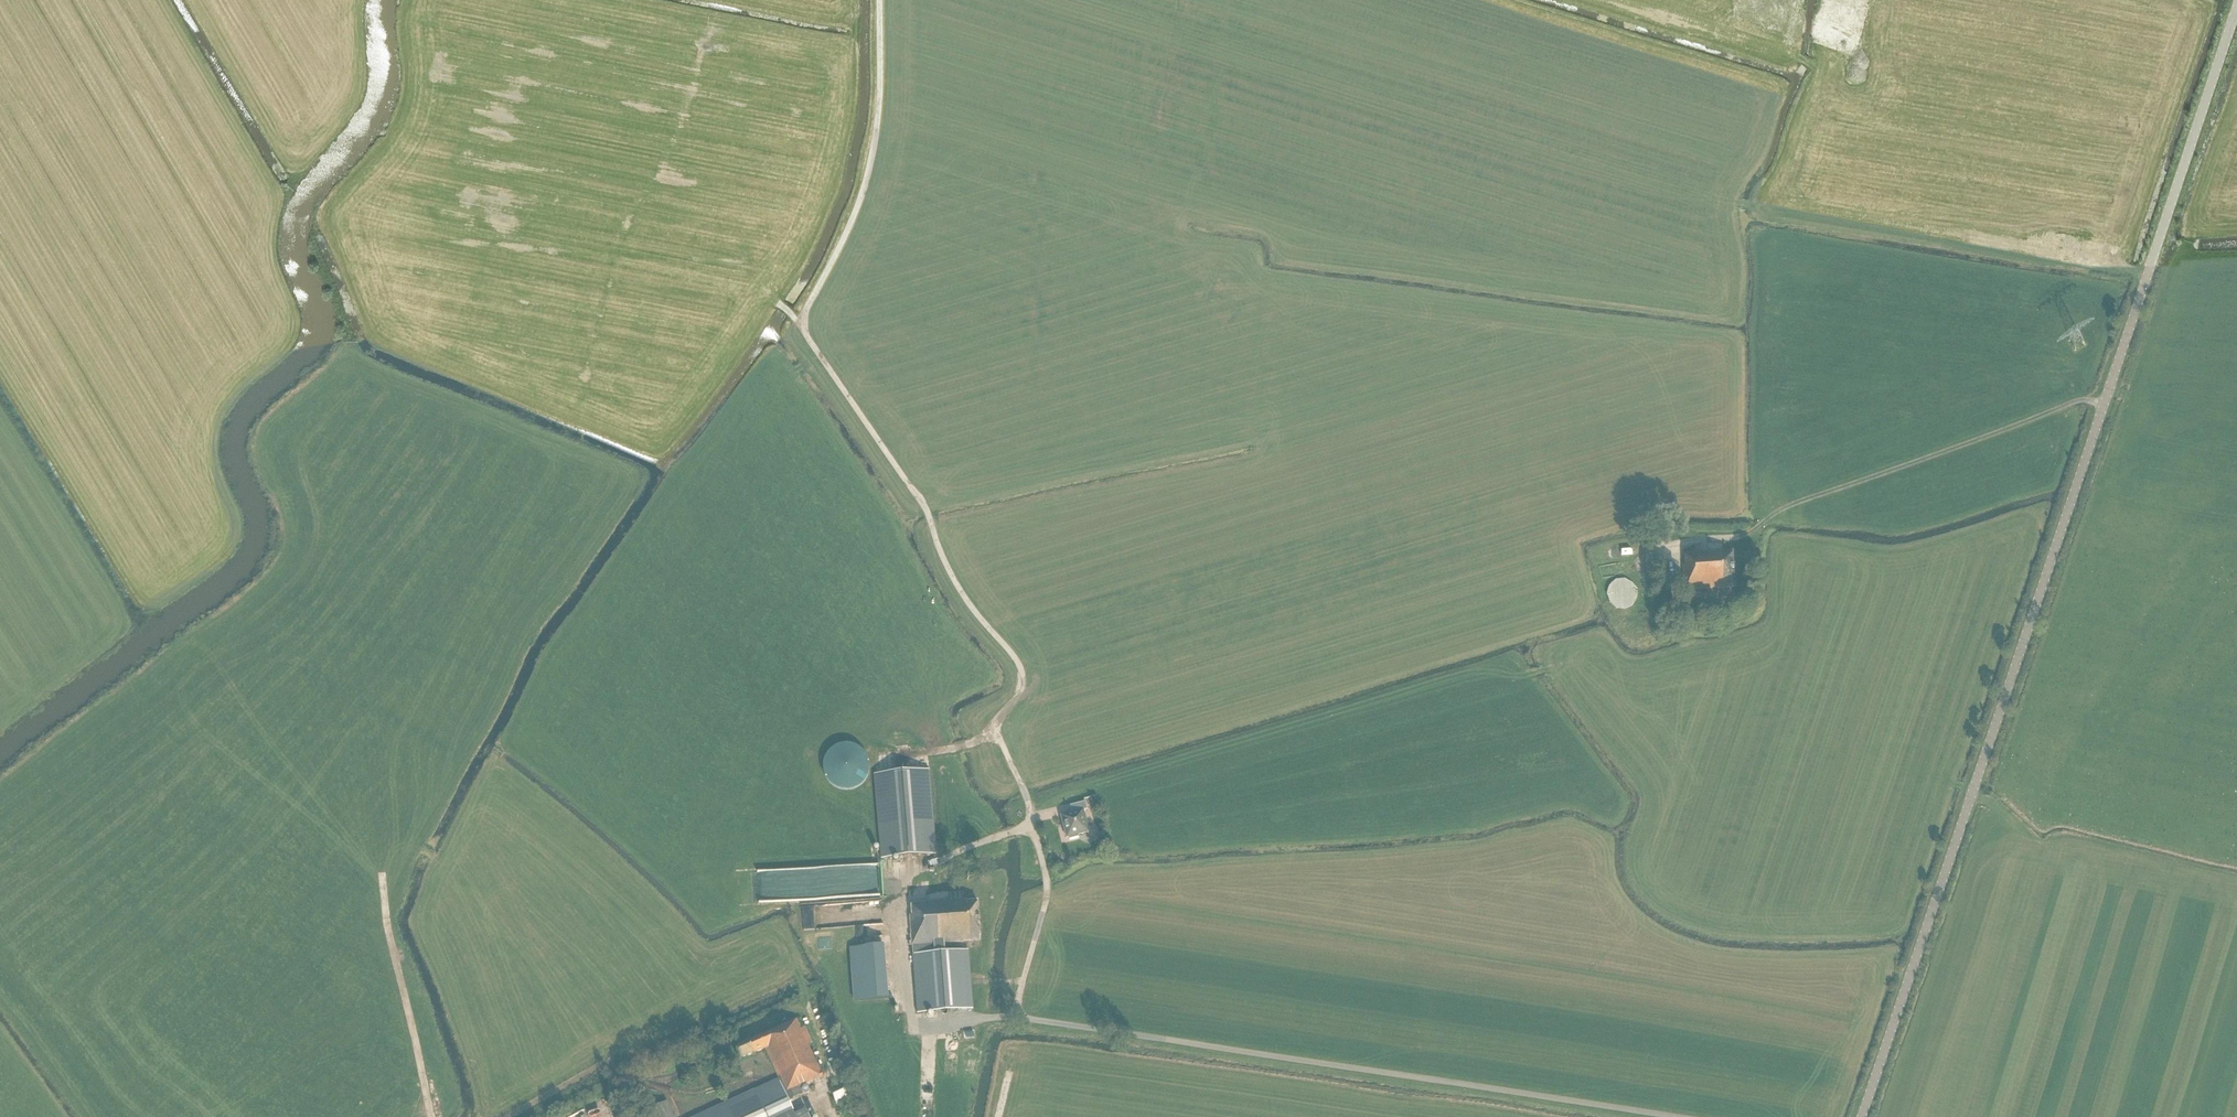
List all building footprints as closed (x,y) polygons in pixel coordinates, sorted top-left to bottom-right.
[(1734,587),(1731,550),(1721,551),(1721,552),(1712,553),(1712,552),(1684,554),(1684,565),(1682,565),(1684,590),(1734,587)] [(1624,610),(1632,607),(1637,598),(1637,590),(1631,583),(1624,580),(1615,580),(1608,587),(1606,595),(1609,603),(1615,609),(1624,610)] [(1672,620),(1683,617),(1678,599),(1668,602),(1672,620)] [(842,794),(848,793),(854,791),(858,786),(862,781),(863,775),(863,768),(861,762),(857,757),(851,753),(845,751),(839,751),(832,753),(827,757),(823,762),(821,768),(820,774),(822,781),(825,786),(830,790),(835,793),(842,794)] [(880,859),(935,854),(928,771),(873,775),(880,859)] [(1090,798),(1093,809),(1099,807),(1096,796),(1090,798)] [(1077,837),(1077,835),(1087,832),(1082,811),(1086,810),(1084,802),(1069,806),(1071,813),(1060,816),(1066,837),(1068,837),(1069,839),(1077,837)] [(759,870),(758,900),(784,900),(785,870),(759,870)] [(963,902),(963,900),(962,893),(950,894),(951,901),(911,904),(911,915),(909,915),(911,942),(909,942),(909,945),(911,945),(917,1014),(972,1009),(967,951),(944,952),(944,942),(980,940),(977,901),(963,902)] [(887,999),(883,946),(850,949),(854,1002),(887,999)] [(796,1020),(734,1047),(740,1060),(765,1049),(778,1079),(754,1090),(694,1116),(767,1116),(761,1104),(778,1096),(782,1105),(793,1100),(794,1097),(791,1090),(813,1080),(812,1079),(821,1075),(807,1043),(811,1041),(805,1028),(801,1029),(796,1020)] [(836,1104),(839,1103),(838,1100),(847,1097),(841,1084),(829,1089),(836,1104)] [(680,1113),(681,1113),(675,1097),(669,1100),(675,1116),(682,1116),(680,1113)] [(668,1102),(648,1110),(651,1116),(674,1116),(668,1102)]
